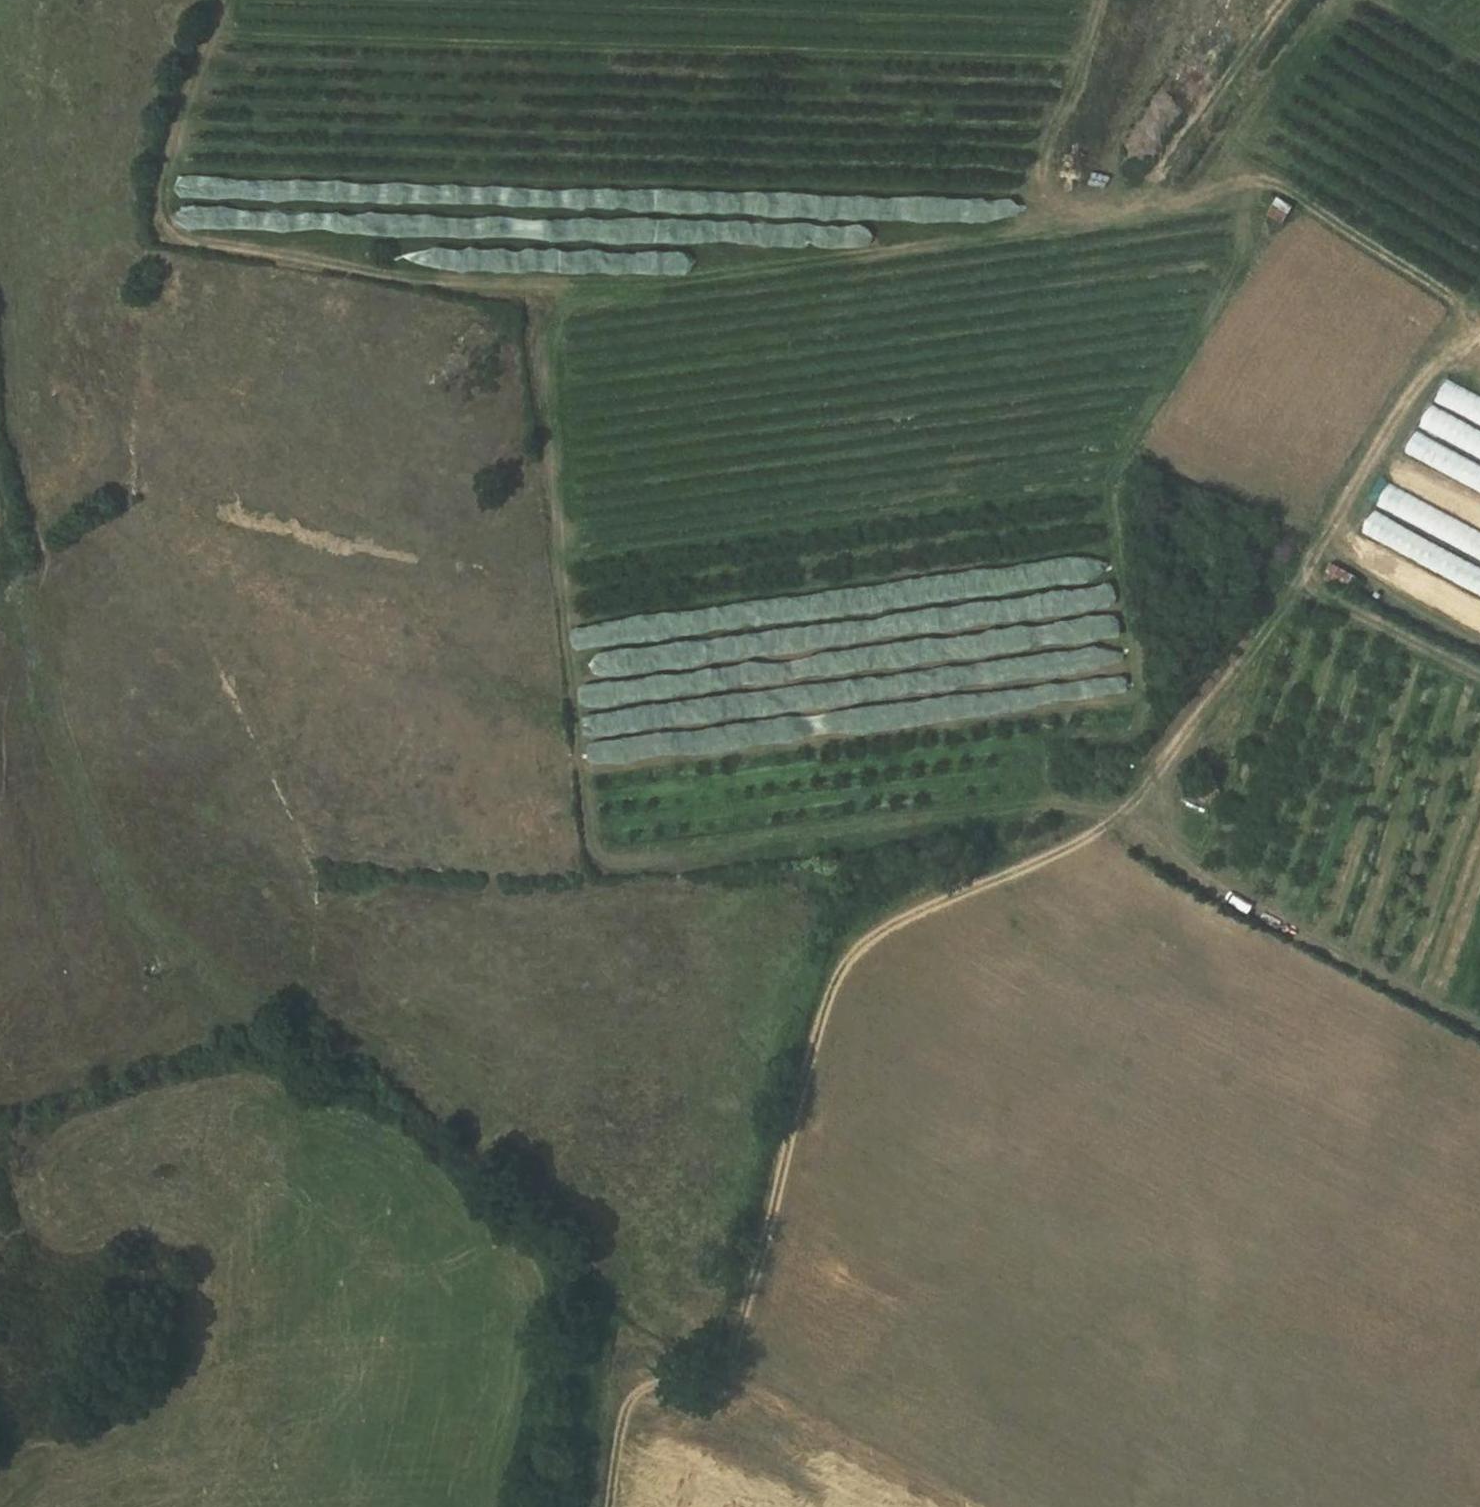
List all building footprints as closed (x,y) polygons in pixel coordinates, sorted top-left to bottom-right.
[(1448,380),(1436,403),(1479,426),(1479,397),(1448,380)] [(1404,456),(1479,494),(1479,467),(1415,435),(1404,456)] [(1378,506),(1479,560),(1479,531),(1390,483),(1378,506)] [(1348,564),(1479,628),(1479,569),(1371,516),(1348,564)] [(1207,776),(1194,794),(1210,805),(1223,787),(1207,776)]
